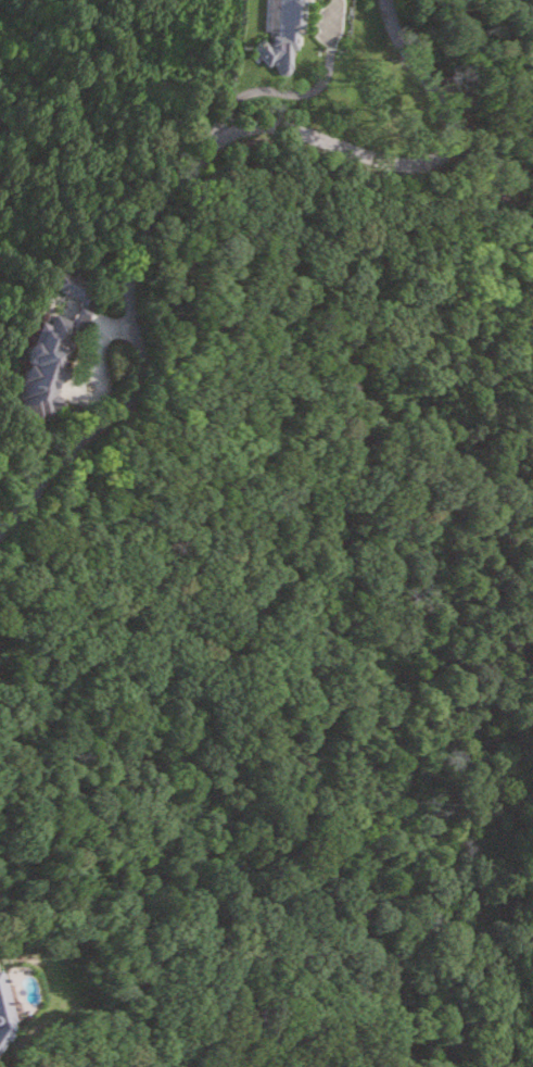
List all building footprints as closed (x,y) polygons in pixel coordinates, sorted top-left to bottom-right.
[(274,64),(279,64),(279,72),(294,73),(294,48),(305,48),(307,0),(276,0),(274,64)] [(88,299),(93,281),(57,272),(52,290),(88,299)] [(90,316),(78,311),(74,320),(49,310),(11,404),(49,420),(90,316)] [(0,965),(0,1055),(12,1053),(0,965)]
